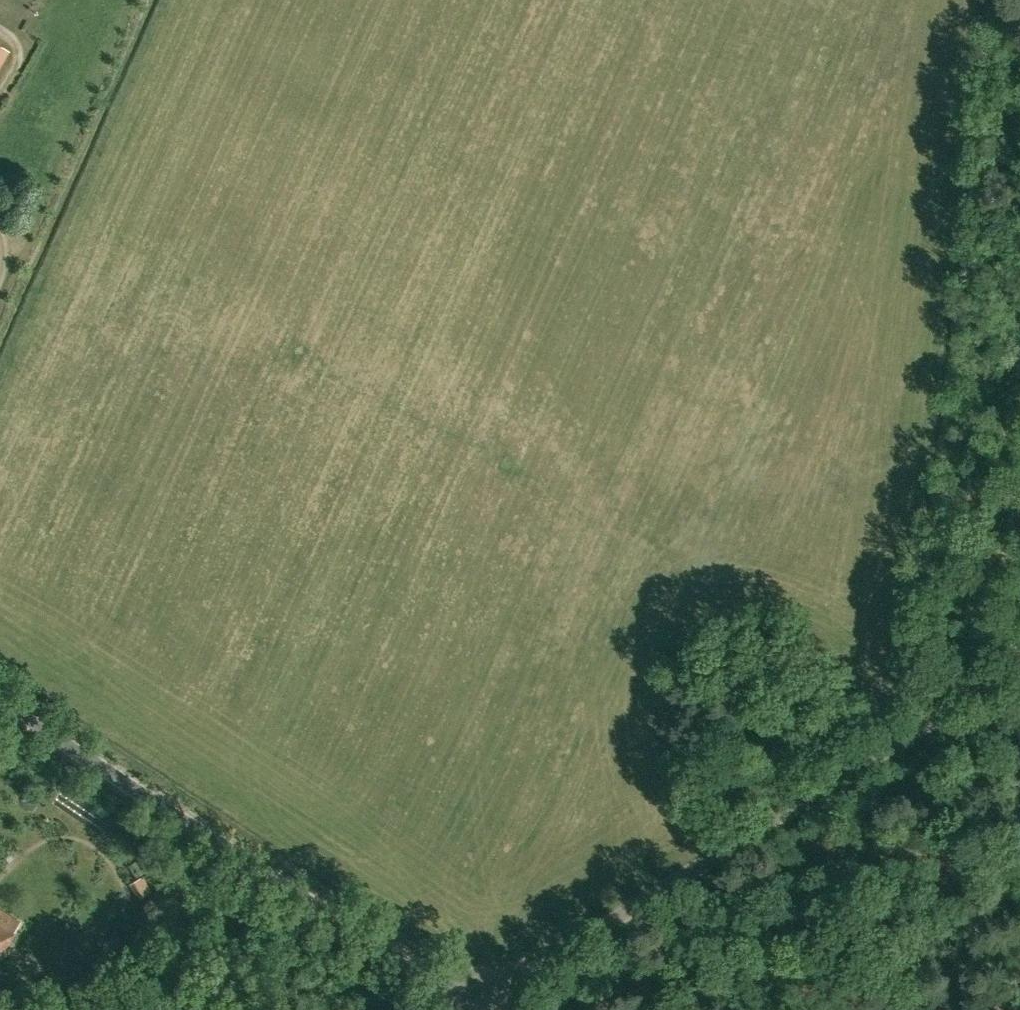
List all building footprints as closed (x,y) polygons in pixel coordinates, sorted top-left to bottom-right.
[(8,50),(0,45),(0,64),(8,50)] [(20,923),(0,910),(0,951),(20,923)]
